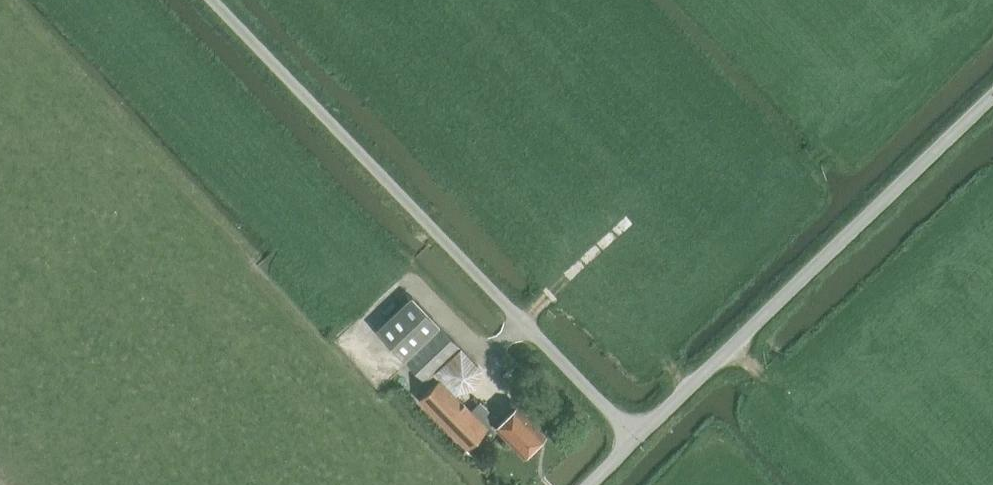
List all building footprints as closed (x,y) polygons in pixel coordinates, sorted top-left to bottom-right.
[(461,345),(412,295),(376,328),(424,380),(461,345)] [(434,372),(457,393),(477,388),(483,368),(461,345),(434,372)] [(419,398),(471,454),(481,444),(476,439),(488,427),(439,378),(419,398)] [(492,424),(521,455),(545,433),(516,401),(492,424)]
